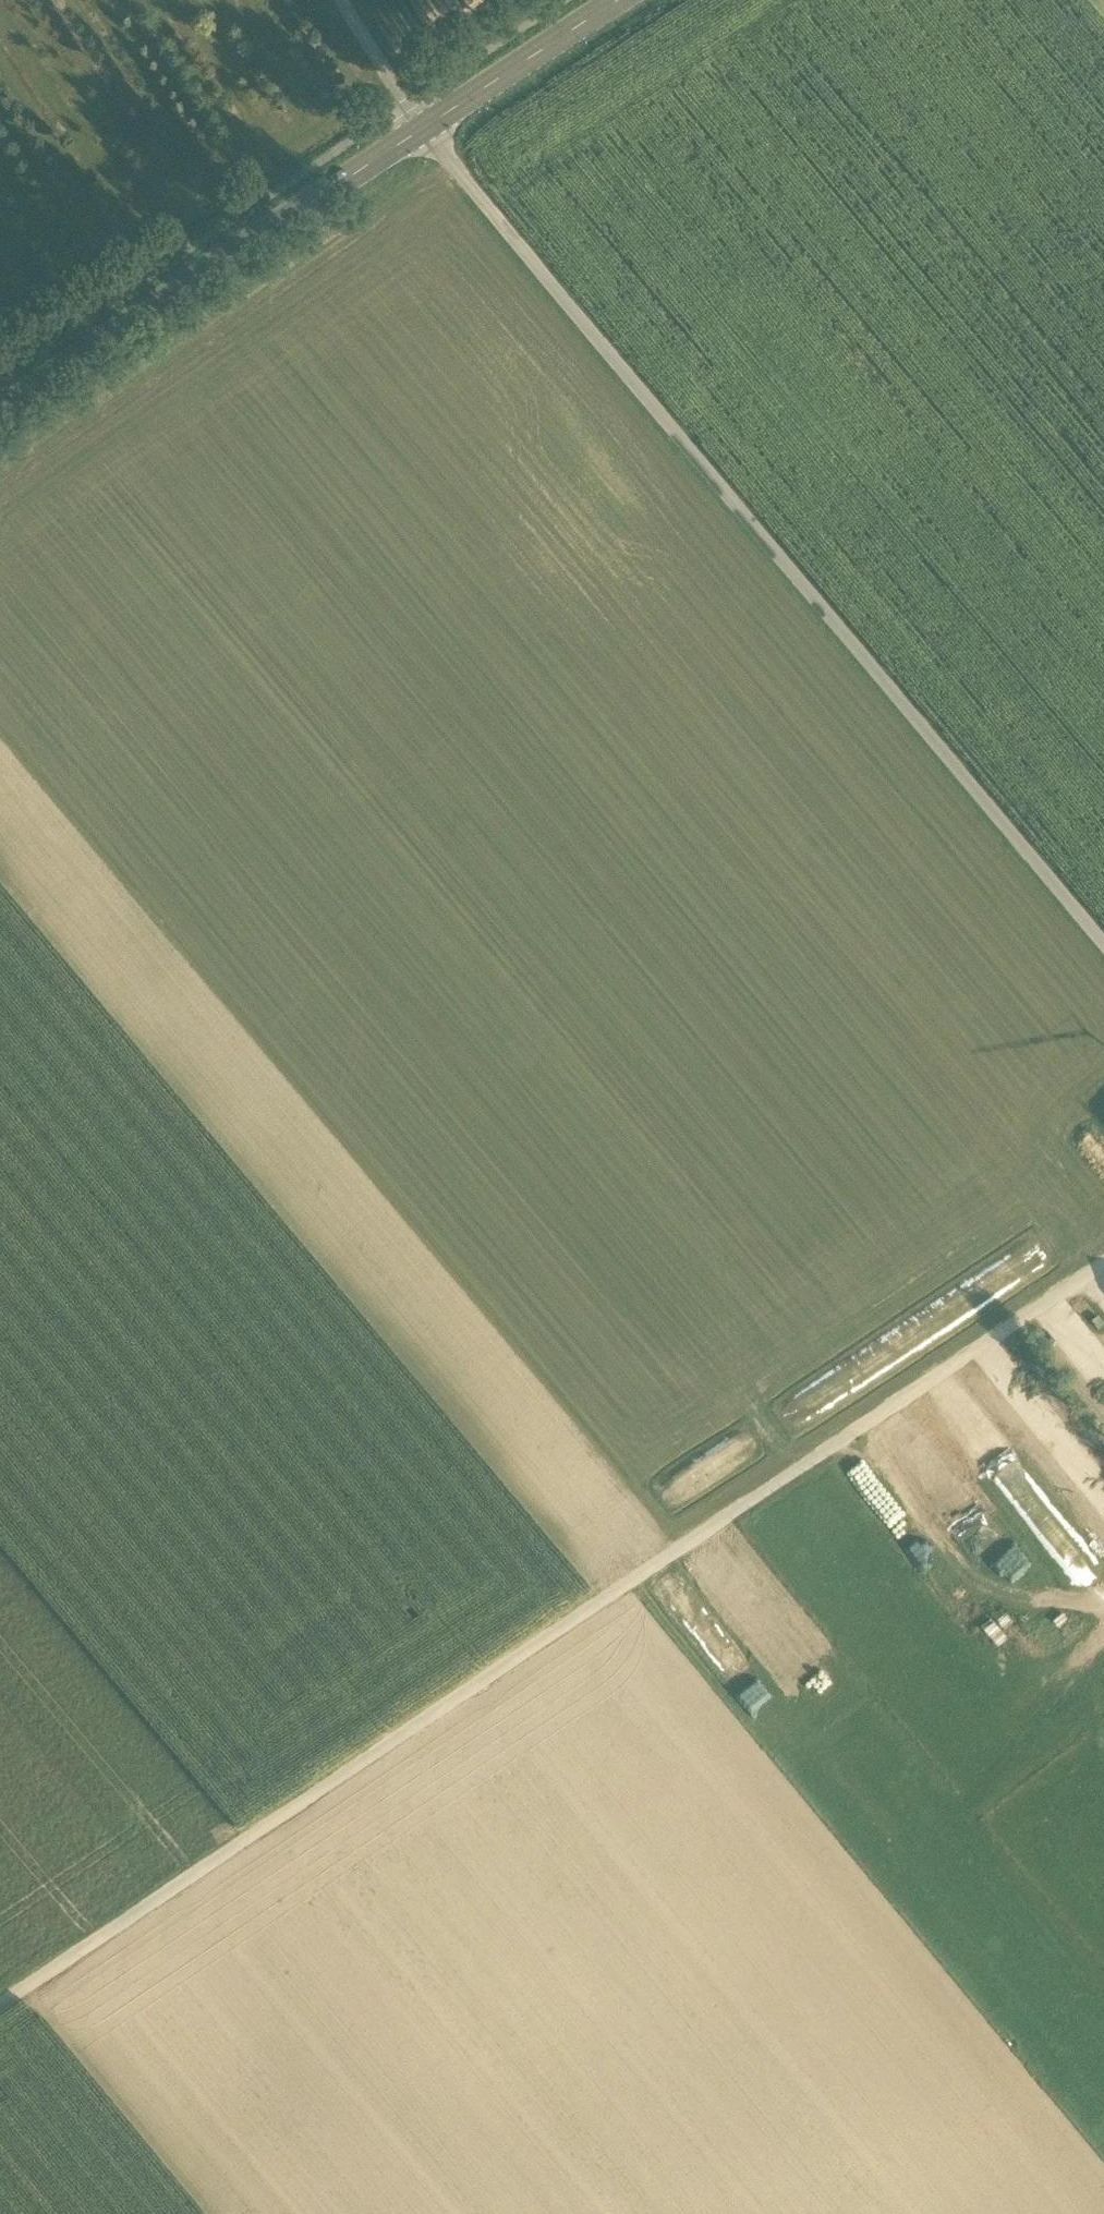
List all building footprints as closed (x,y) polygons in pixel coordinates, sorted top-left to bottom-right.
[(1037,1430),(1037,1390),(1014,1390),(1014,1430),(1037,1430)]
